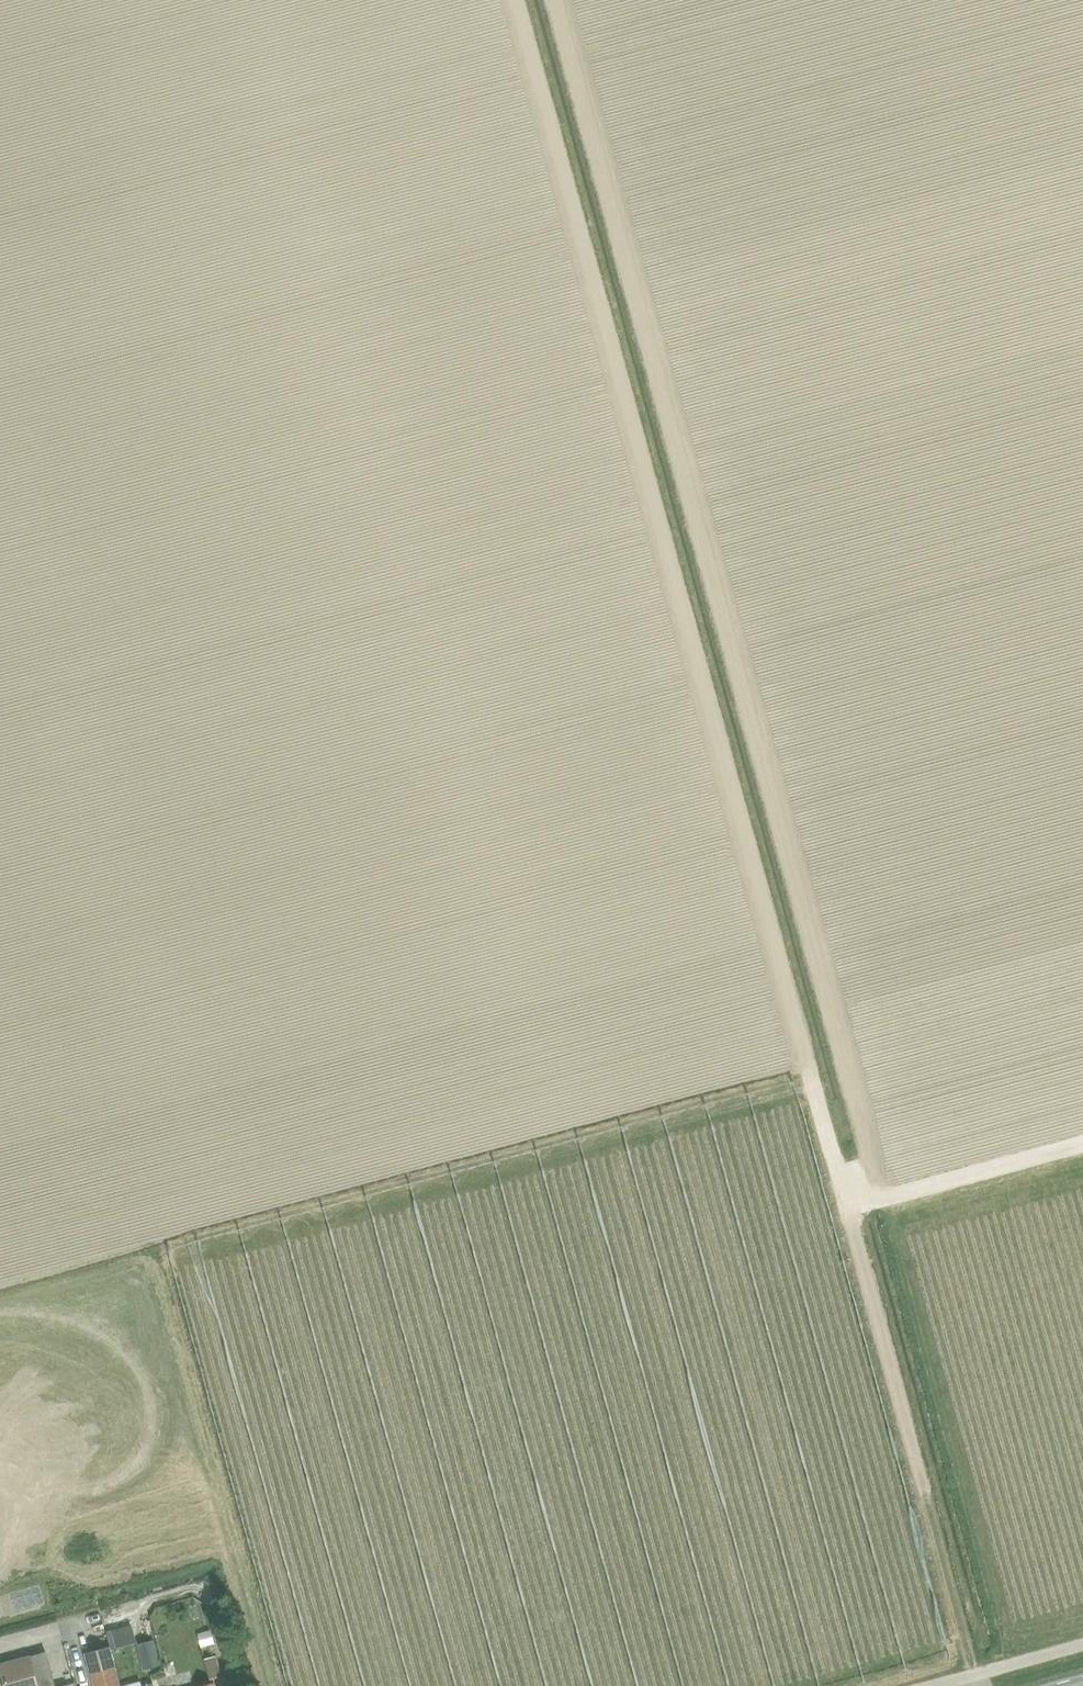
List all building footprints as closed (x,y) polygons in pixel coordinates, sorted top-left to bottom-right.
[(0,1664),(0,1670),(4,1685),(37,1685),(29,1656),(0,1664)] [(115,1667),(90,1674),(93,1685),(120,1685),(115,1667)]
